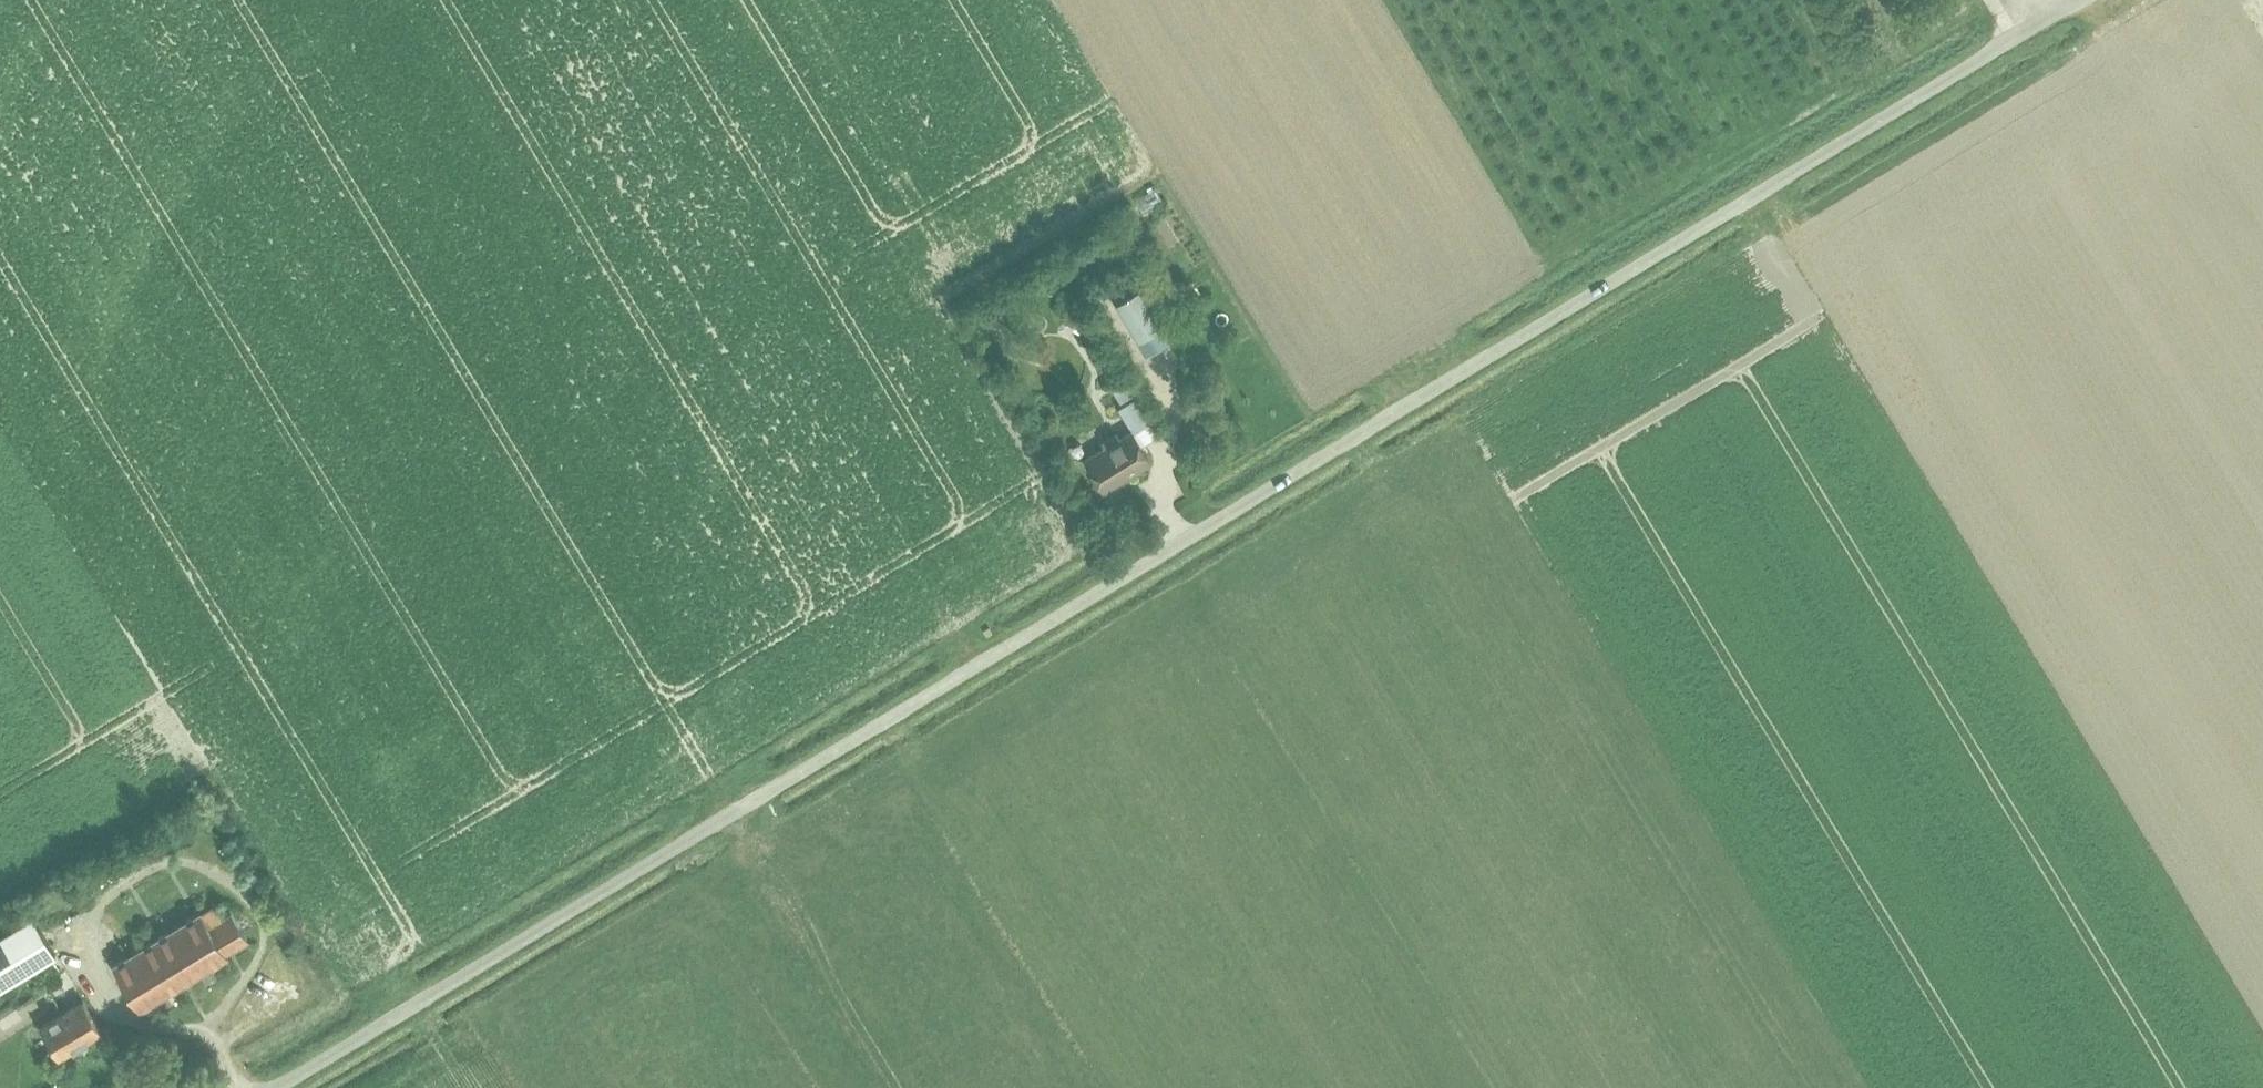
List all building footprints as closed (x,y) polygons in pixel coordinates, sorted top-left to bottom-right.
[(1156,188),(1135,200),(1141,210),(1162,198),(1156,188)] [(1145,303),(1137,291),(1116,304),(1138,341),(1160,327),(1156,322),(1145,303)] [(1153,298),(1145,303),(1156,322),(1164,317),(1153,298)] [(1129,381),(1117,388),(1139,425),(1152,418),(1129,381)] [(1102,489),(1150,460),(1131,430),(1119,437),(1116,432),(1101,441),(1104,446),(1084,458),(1102,489)] [(144,946),(115,963),(129,986),(141,1007),(181,983),(228,955),(226,951),(247,939),(232,913),(222,919),(215,908),(204,915),(201,911),(154,939),(144,946)] [(58,955),(35,916),(0,937),(0,990),(58,955)] [(259,976),(244,993),(257,1005),(273,988),(259,976)] [(40,1025),(59,1057),(101,1031),(82,1000),(40,1025)]
